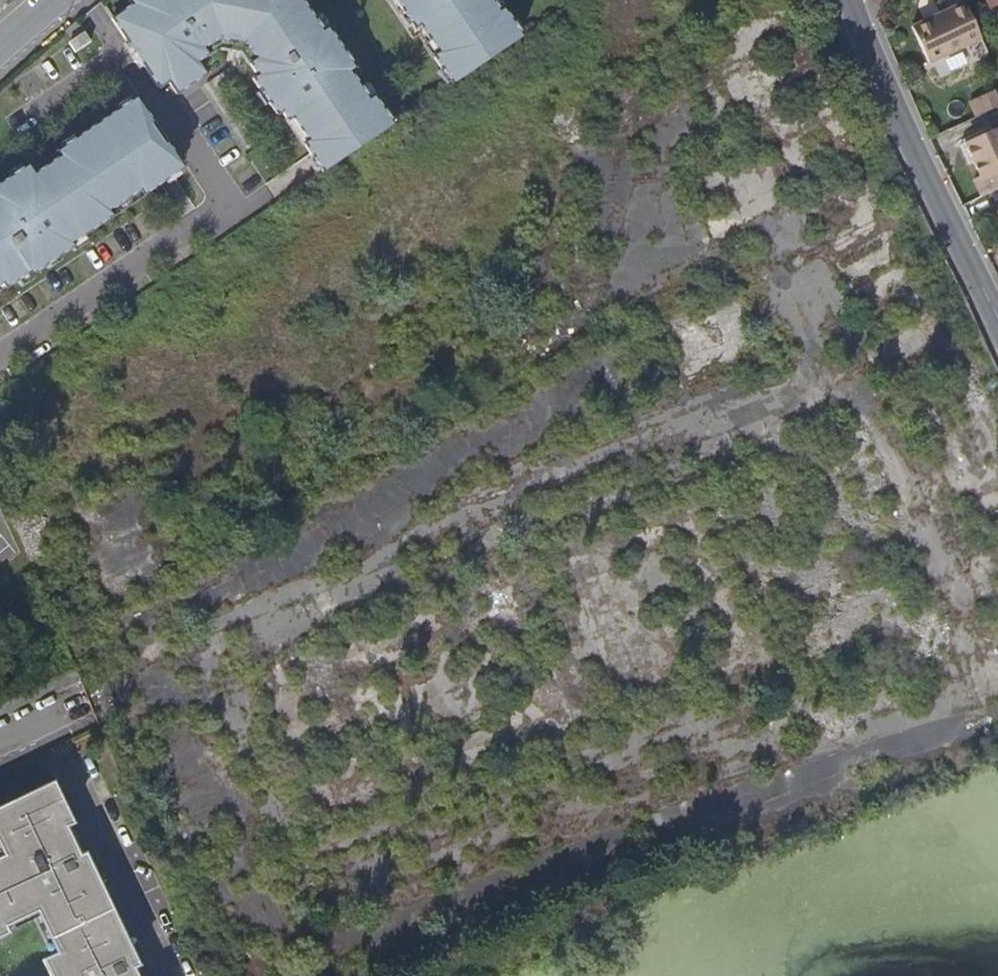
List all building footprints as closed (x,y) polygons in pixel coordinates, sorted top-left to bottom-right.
[(107,15),(155,88),(166,81),(174,94),(201,75),(193,63),(198,60),(218,49),(237,53),(246,66),(248,65),(257,76),(251,81),(258,91),(254,95),(262,107),(261,109),(270,118),(269,119),(277,127),(284,123),(300,147),(303,145),(310,157),(305,161),(314,174),(321,170),(322,172),(389,127),(387,124),(393,120),(385,107),(379,111),(371,100),(375,97),(365,82),(356,88),(345,71),(355,64),(345,49),(339,52),(325,30),(328,28),(318,14),(310,19),(297,0),(130,0),(107,15)] [(417,25),(412,28),(432,57),(450,83),(518,38),(500,11),(496,14),(486,0),(400,0),(417,25)] [(988,9),(997,5),(997,0),(984,0),(988,9)] [(981,42),(963,5),(911,29),(928,67),(981,42)] [(979,99),(986,114),(997,108),(997,105),(992,93),(979,99)] [(986,114),(979,99),(966,104),(973,120),(986,114)] [(64,254),(103,226),(100,221),(134,198),(138,203),(176,177),(129,110),(54,167),(51,162),(27,186),(20,177),(0,195),(0,297),(64,254)] [(997,132),(995,128),(962,146),(971,165),(978,180),(971,183),(978,200),(997,191),(997,135),(997,132)] [(971,165),(962,146),(957,148),(966,167),(971,165)] [(49,789),(0,812),(0,941),(4,939),(1,932),(33,917),(53,959),(39,966),(44,975),(137,975),(134,971),(140,968),(132,951),(126,954),(89,877),(95,874),(87,857),(81,860),(78,853),(72,856),(61,833),(68,829),(49,789)]
